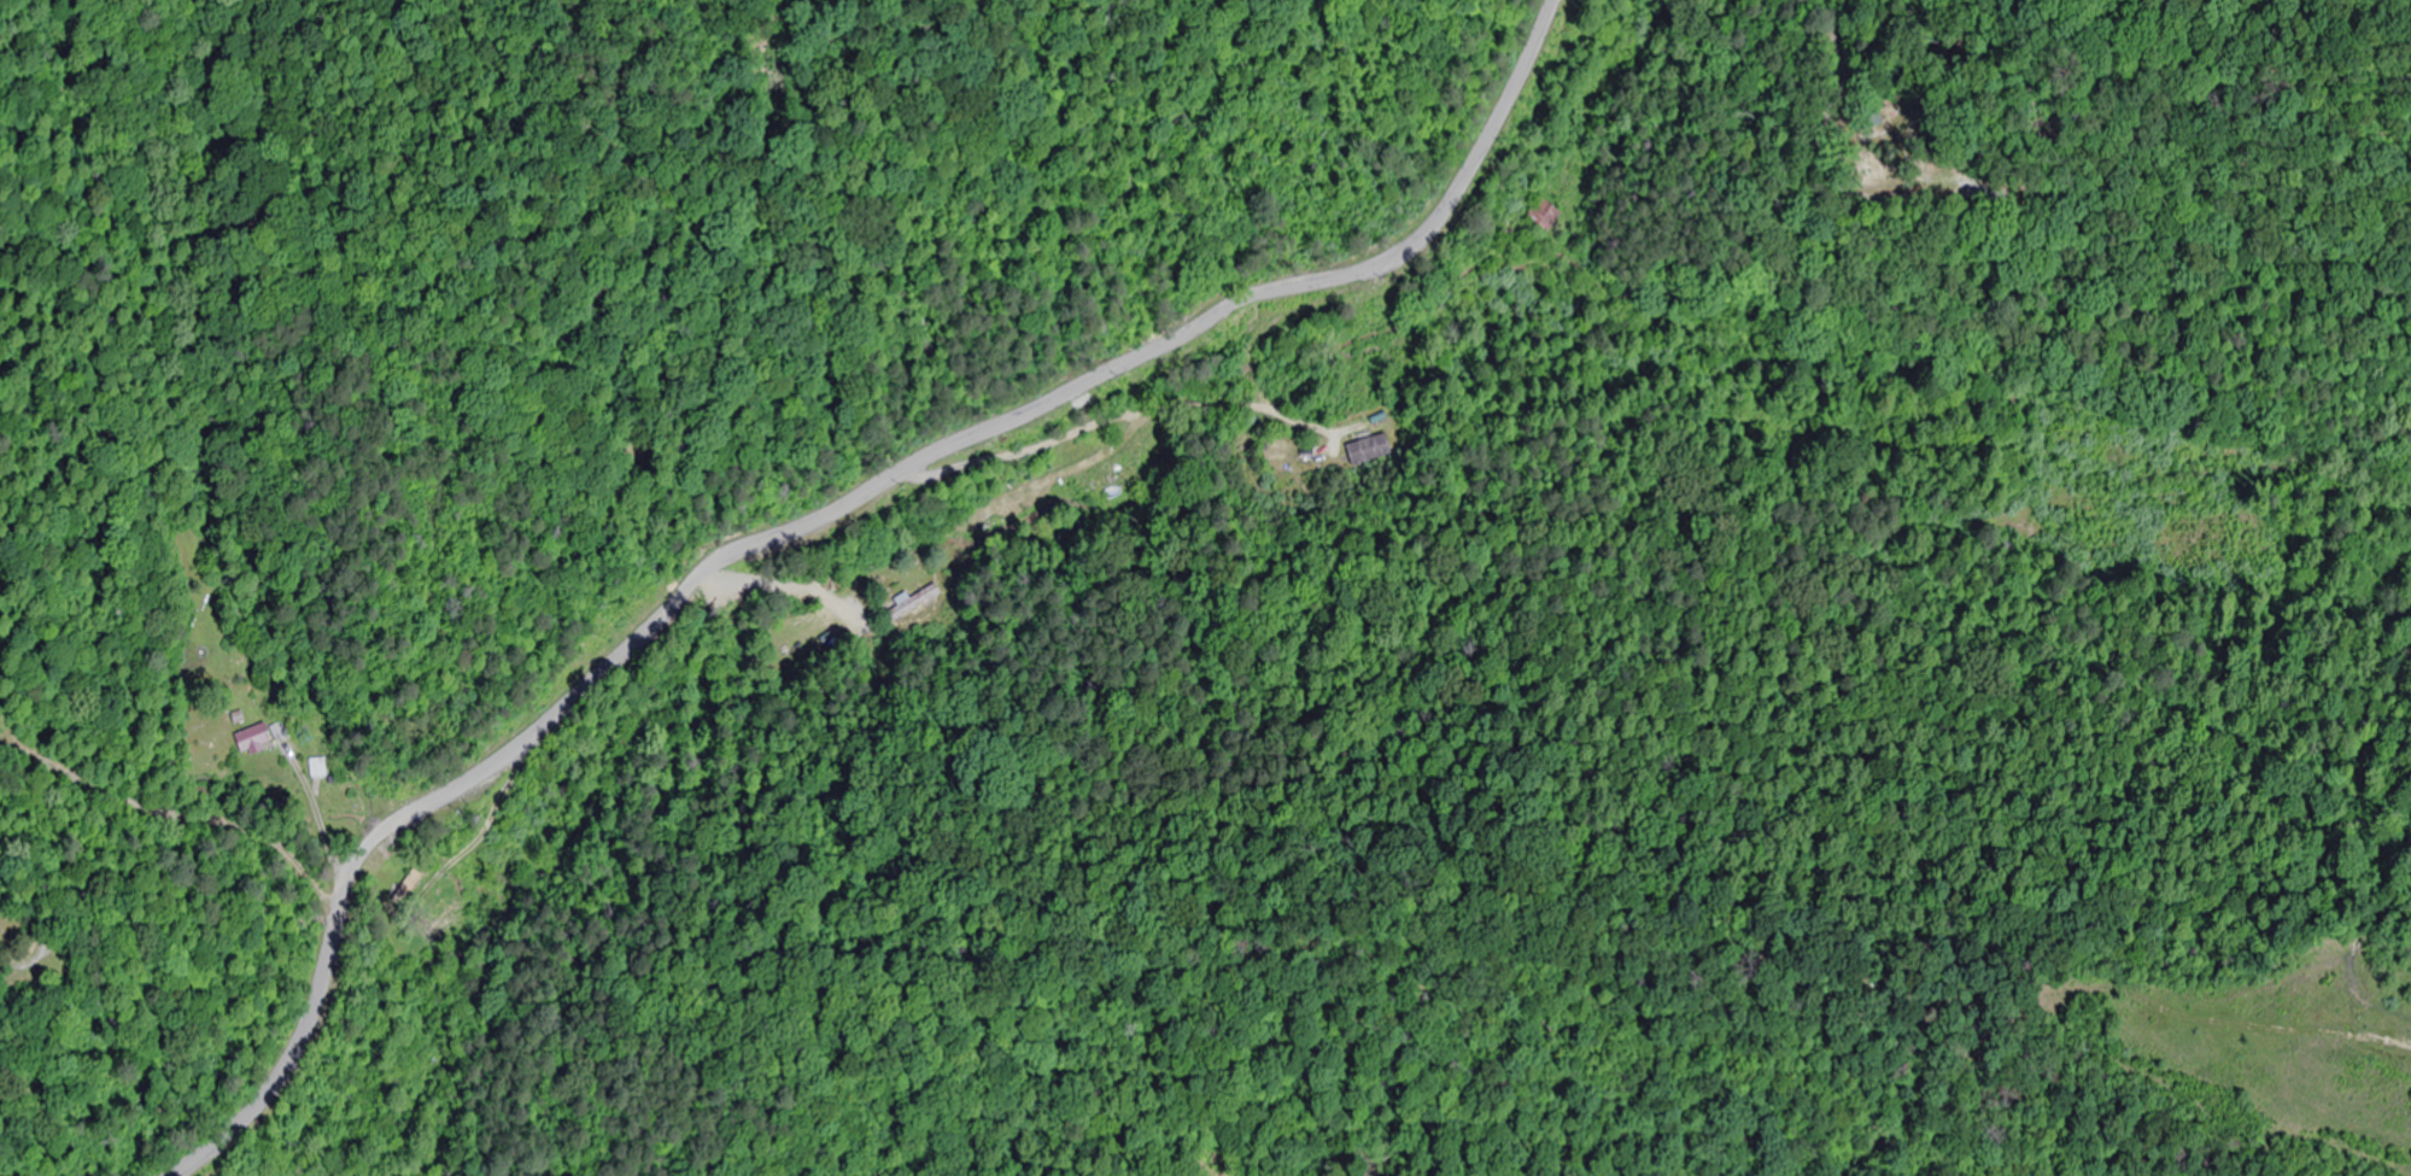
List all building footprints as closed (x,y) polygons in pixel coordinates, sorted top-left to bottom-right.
[(1566,211),(1542,196),(1529,217),(1553,232),(1566,211)] [(1349,465),(1391,456),(1387,436),(1345,445),(1349,465)] [(912,598),(909,593),(896,600),(899,607),(886,614),(891,623),(943,594),(937,584),(912,598)] [(286,741),(282,732),(276,734),(270,722),(236,736),(245,758),(286,741)] [(312,779),(329,777),(327,758),(310,759),(312,779)]
